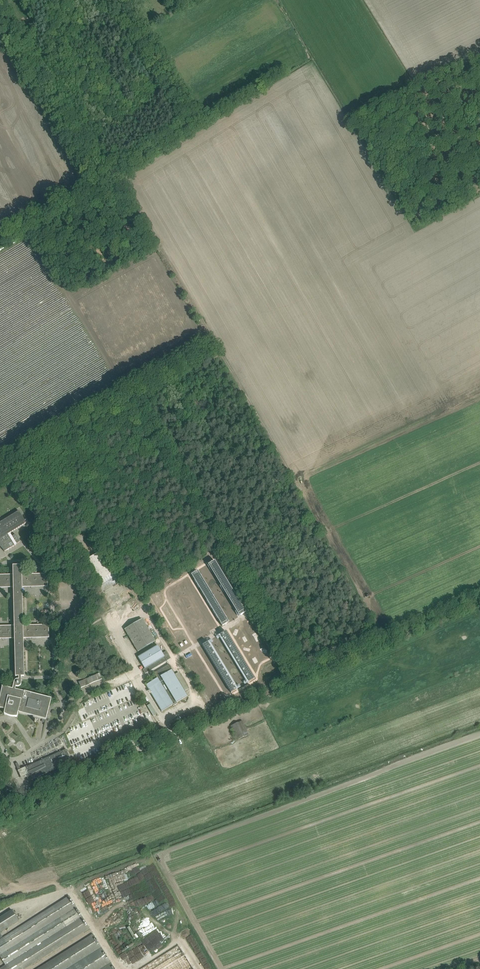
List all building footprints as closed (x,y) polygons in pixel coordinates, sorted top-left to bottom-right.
[(3,549),(4,552),(20,542),(16,535),(12,537),(10,534),(26,524),(19,511),(0,522),(0,546),(3,549)] [(215,561),(210,564),(241,615),(246,612),(215,561)] [(0,575),(0,588),(1,588),(4,588),(4,585),(10,585),(11,587),(13,587),(14,626),(0,626),(0,639),(2,639),(6,639),(6,638),(6,636),(11,636),(12,638),(15,638),(15,676),(19,676),(19,680),(18,679),(17,680),(16,680),(15,680),(15,681),(14,681),(14,682),(13,689),(9,688),(2,686),(0,696),(0,708),(4,709),(5,708),(4,714),(5,714),(5,715),(6,715),(7,716),(8,716),(9,716),(9,717),(10,717),(11,717),(12,717),(13,717),(14,717),(15,717),(16,717),(17,717),(19,711),(19,713),(42,719),(46,719),(46,720),(47,715),(51,698),(24,691),(24,692),(15,690),(16,687),(17,687),(18,687),(19,687),(20,686),(21,685),(21,684),(21,683),(21,676),(24,676),(23,638),(26,638),(27,636),(32,635),(32,638),(32,639),(36,638),(49,637),(49,625),(23,625),(22,587),(25,587),(26,585),(31,584),(31,587),(31,588),(35,587),(48,586),(48,574),(22,574),(22,566),(13,566),(13,575),(0,575)] [(197,572),(192,575),(222,626),(228,623),(197,572)] [(117,625),(137,616),(123,586),(112,592),(112,593),(107,595),(108,598),(105,599),(117,625)] [(125,628),(138,651),(156,641),(142,618),(125,628)] [(225,631),(220,634),(249,682),(254,679),(225,631)] [(207,642),(202,645),(231,693),(236,690),(207,642)] [(158,645),(138,657),(145,669),(143,670),(145,674),(171,658),(166,651),(163,654),(158,645)] [(157,678),(146,685),(162,711),(173,705),(173,706),(177,703),(177,702),(188,696),(185,691),(189,689),(179,673),(175,675),(169,664),(154,673),(157,678)] [(79,682),(81,688),(90,684),(102,679),(100,673),(79,682)] [(114,704),(134,697),(131,688),(136,685),(134,679),(108,689),(114,704)] [(147,706),(148,708),(153,716),(157,714),(151,704),(147,706)] [(241,720),(230,725),(236,740),(248,735),(241,720)] [(66,749),(21,769),(18,763),(15,764),(21,778),(26,775),(29,781),(72,762),(66,749)] [(6,965),(0,968),(27,968),(90,929),(69,896),(0,939),(0,956),(6,965)] [(3,937),(0,933),(19,922),(12,910),(0,918),(0,939),(3,937)] [(123,950),(132,945),(124,929),(114,933),(123,950)] [(93,934),(37,968),(115,968),(93,934)] [(177,943),(138,968),(194,968),(177,943)]
